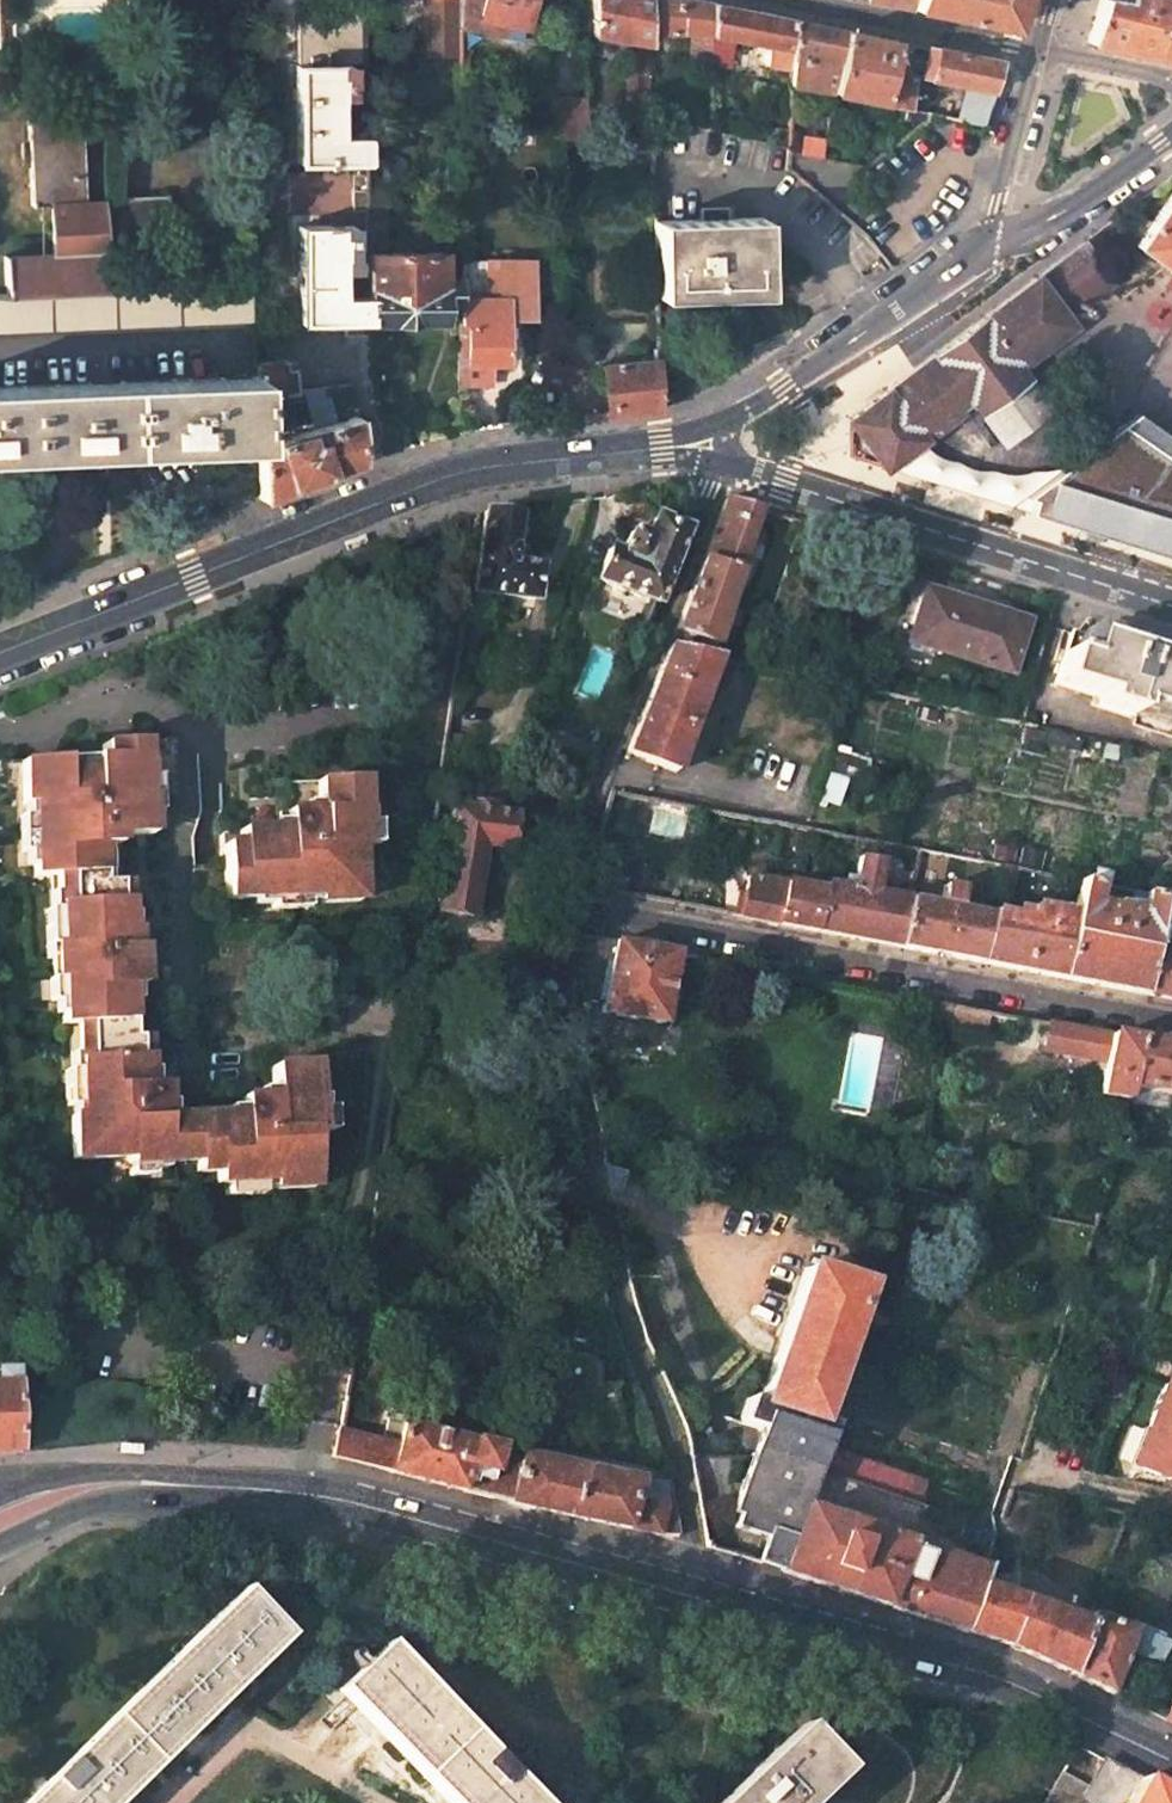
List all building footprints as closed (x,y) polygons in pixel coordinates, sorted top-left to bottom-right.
[(426,57),(460,55),(460,27),(461,0),(425,0),(426,57)] [(460,27),(493,34),(496,19),(515,24),(528,26),(533,0),(461,0),(460,27)] [(592,34),(629,41),(629,66),(625,71),(625,79),(630,83),(631,112),(651,113),(649,44),(649,32),(648,0),(591,0),(592,34)] [(649,32),(677,31),(690,32),(691,63),(711,62),(712,3),(697,0),(648,0),(649,32)] [(912,7),(964,17),(1011,27),(1020,0),(914,0),(912,7)] [(1125,2),(1118,0),(1100,0),(1087,42),(1133,51),(1171,59),(1171,0),(1126,0),(1125,2)] [(795,20),(712,3),(711,62),(711,64),(734,68),(734,38),(770,45),(770,66),(792,71),(795,20)] [(304,16),(306,44),(363,40),(361,12),(304,16)] [(493,34),(512,38),(515,24),(496,19),(493,34)] [(846,30),(795,20),(792,71),(791,84),(834,92),(835,84),(846,30)] [(895,40),(846,30),(835,84),(834,92),(883,101),(895,40)] [(911,43),(895,40),(883,101),(882,104),(908,109),(913,81),(907,70),(911,43)] [(1002,61),(927,47),(922,76),(969,85),(960,121),(985,126),(1002,61)] [(350,64),(296,65),(298,163),(352,161),(367,161),(366,134),(342,135),(342,104),(349,104),(349,97),(350,97),(350,64)] [(586,100),(550,100),(551,135),(587,141),(586,100)] [(78,118),(27,120),(31,205),(52,204),(82,203),(78,118)] [(788,147),(790,125),(790,122),(780,122),(778,145),(788,147)] [(803,126),(790,125),(788,147),(789,151),(802,154),(803,126)] [(367,175),(354,175),(354,210),(367,210),(367,196),(367,175)] [(1135,245),(1171,270),(1171,191),(1135,245)] [(387,222),(386,196),(367,196),(367,210),(368,222),(384,222),(387,222)] [(104,292),(106,201),(82,203),(52,204),(54,256),(7,259),(9,297),(104,292)] [(781,210),(664,214),(667,291),(784,287),(783,281),(781,210)] [(384,253),(384,222),(368,222),(368,253),(384,253)] [(353,224),(299,226),(301,324),(355,322),(369,322),(369,296),(345,296),(345,264),(352,264),(352,257),(354,257),(353,224)] [(1117,284),(1084,241),(1036,278),(1069,321),(1117,284)] [(384,253),(368,253),(369,296),(369,322),(444,321),(445,305),(458,305),(458,278),(444,278),(443,252),(384,253)] [(490,364),(506,364),(506,317),(531,317),(532,262),(461,262),(461,299),(461,321),(460,382),(490,383),(490,364)] [(947,344),(850,415),(884,467),(972,400),(1004,444),(1050,410),(1024,375),(1076,336),(1073,332),(1086,324),(1081,318),(1073,325),(1069,321),(1036,278),(947,344)] [(254,319),(253,286),(115,291),(104,292),(9,297),(0,297),(0,330),(254,319)] [(658,358),(605,364),(608,395),(610,415),(615,415),(663,410),(663,407),(658,358)] [(255,374),(256,399),(299,393),(296,368),(283,369),(282,363),(255,364),(255,374)] [(0,385),(0,453),(257,442),(257,417),(256,399),(255,374),(0,385)] [(299,393),(256,399),(257,417),(319,407),(318,390),(299,393)] [(398,415),(377,414),(378,454),(398,449),(398,415)] [(357,416),(257,445),(259,498),(313,477),(358,460),(357,416)] [(1122,421),(1024,496),(1032,498),(1028,512),(1059,522),(1114,538),(1116,531),(1133,537),(1131,544),(1171,556),(1171,551),(1171,457),(1122,421)] [(762,507),(725,498),(704,559),(669,646),(711,655),(722,624),(729,603),(761,509),(762,507)] [(501,514),(483,512),(481,532),(474,591),(534,599),(535,597),(538,566),(520,565),(523,550),(521,547),(512,546),(516,516),(501,514)] [(684,528),(654,516),(646,537),(632,531),(628,534),(620,554),(609,549),(597,580),(655,603),(684,528)] [(1026,622),(925,590),(908,641),(1010,673),(1026,622)] [(744,608),(729,603),(722,624),(737,629),(744,608)] [(1069,632),(1053,683),(1099,698),(1096,707),(1135,719),(1133,725),(1171,737),(1171,664),(1128,650),(1069,632)] [(711,655),(669,646),(644,708),(626,753),(676,772),(689,735),(717,656),(711,655)] [(461,739),(444,736),(442,750),(459,753),(461,739)] [(81,1114),(75,1115),(77,1166),(116,1164),(116,1152),(129,1151),(129,1164),(130,1167),(152,1166),(168,1165),(196,1164),(197,1174),(216,1172),(217,1182),(227,1182),(262,1181),(262,1188),(313,1185),(311,1147),(300,1148),(299,1135),(311,1134),(315,1134),(314,1110),(313,1095),(312,1063),(271,1065),(273,1090),(273,1098),(258,1099),(250,1099),(240,1099),(241,1112),(241,1119),(225,1121),(173,1123),(165,1123),(164,1107),(162,1079),(157,1080),(152,1080),(146,1080),(144,1060),(143,1034),(129,1034),(127,996),(126,980),(134,979),(141,978),(139,940),(133,940),(133,933),(132,928),(125,928),(125,919),(122,870),(117,870),(116,835),(139,834),(151,833),(150,815),(159,814),(158,795),(175,794),(173,742),(106,746),(106,759),(92,759),(94,769),(64,771),(64,761),(0,764),(0,772),(1,789),(22,788),(22,805),(33,805),(33,819),(35,857),(36,873),(36,881),(55,881),(57,917),(60,952),(53,952),(54,972),(55,986),(62,985),(63,1010),(64,1026),(65,1031),(76,1030),(78,1062),(79,1079),(81,1114)] [(64,771),(94,769),(92,759),(64,761),(64,771)] [(264,896),(304,895),(304,901),(354,899),(353,857),(340,857),(340,846),(353,845),(360,845),(359,818),(358,800),(357,779),(284,783),(284,811),(274,812),(275,831),(249,832),(219,833),(220,866),(191,867),(192,899),(246,897),(264,896)] [(22,805),(23,820),(33,819),(33,805),(22,805)] [(514,815),(454,807),(438,911),(472,916),(484,845),(509,848),(514,815)] [(359,818),(360,845),(373,845),(372,819),(366,819),(359,818)] [(16,820),(19,858),(25,858),(35,857),(33,819),(23,820),(16,820)] [(340,857),(353,857),(353,845),(340,846),(340,857)] [(25,858),(26,874),(36,873),(35,857),(25,858)] [(843,888),(824,885),(822,890),(815,931),(858,940),(898,947),(908,899),(874,893),(880,861),(859,857),(854,890),(843,888)] [(599,874),(588,872),(583,887),(596,889),(599,874)] [(766,922),(815,931),(822,890),(763,879),(753,877),(745,918),(766,922)] [(1097,884),(1082,881),(1075,915),(1062,979),(1103,987),(1142,994),(1151,949),(1161,897),(1145,894),(1141,914),(1123,910),(1124,906),(1111,904),(1111,908),(1093,904),(1097,884)] [(266,907),(305,906),(304,901),(304,895),(264,896),(265,902),(266,907)] [(990,915),(908,899),(898,947),(943,956),(980,963),(990,915)] [(1032,921),(990,913),(990,915),(980,963),(1024,971),(1062,979),(1075,915),(1035,907),(1032,921)] [(45,918),(47,952),(53,952),(60,952),(57,917),(45,918)] [(675,953),(577,934),(572,1001),(587,1075),(621,1081),(632,1024),(626,1023),(627,1017),(662,1024),(675,953)] [(1151,949),(1142,994),(1171,1000),(1171,953),(1151,949)] [(135,996),(134,979),(126,980),(127,996),(135,996)] [(49,986),(49,1010),(55,1010),(63,1010),(62,985),(55,986),(49,986)] [(55,1010),(56,1026),(64,1026),(63,1010),(55,1010)] [(1109,1036),(1048,1024),(1043,1051),(1105,1062),(1109,1036)] [(1109,1036),(1105,1062),(1098,1096),(1123,1101),(1125,1087),(1171,1096),(1171,1048),(1161,1046),(1109,1036)] [(67,1080),(69,1115),(75,1115),(81,1114),(79,1079),(73,1079),(67,1080)] [(273,1090),(258,1091),(258,1099),(273,1098),(273,1090)] [(322,1110),(321,1094),(313,1095),(314,1110),(322,1110)] [(164,1107),(165,1123),(173,1123),(172,1107),(164,1107)] [(314,1110),(315,1134),(330,1133),(329,1109),(322,1110),(314,1110)] [(225,1121),(241,1119),(241,1112),(224,1113),(225,1121)] [(299,1135),(300,1148),(311,1147),(311,1134),(299,1135)] [(116,1152),(116,1164),(129,1164),(129,1151),(116,1152)] [(168,1165),(152,1166),(152,1173),(169,1172),(168,1165)] [(130,1181),(153,1181),(152,1173),(152,1166),(130,1167),(130,1181)] [(227,1199),(262,1197),(262,1188),(262,1181),(227,1182),(227,1199)] [(860,1288),(804,1269),(761,1403),(748,1398),(740,1423),(795,1440),(824,1450),(832,1425),(818,1421),(860,1288)] [(328,1369),(349,1374),(351,1365),(353,1352),(332,1347),(328,1369)] [(20,1452),(17,1393),(18,1382),(16,1370),(0,1370),(0,1453),(20,1452)] [(1166,1383),(1149,1430),(1160,1433),(1154,1451),(1150,1449),(1143,1467),(1171,1478),(1171,1386),(1166,1383)] [(406,1413),(390,1410),(382,1442),(338,1431),(333,1457),(391,1472),(403,1422),(404,1422),(406,1413)] [(498,1446),(404,1422),(403,1422),(391,1472),(462,1490),(510,1503),(521,1461),(496,1454),(498,1446)] [(804,1510),(812,1486),(817,1471),(824,1450),(758,1429),(741,1483),(731,1513),(738,1515),(734,1528),(759,1536),(769,1533),(792,1541),(802,1509),(804,1510)] [(1154,1451),(1160,1433),(1149,1430),(1137,1465),(1143,1467),(1150,1449),(1154,1451)] [(920,1481),(830,1450),(822,1473),(911,1505),(920,1481)] [(638,1479),(523,1455),(521,1461),(510,1503),(535,1508),(569,1516),(627,1528),(633,1501),(638,1479)] [(822,1473),(817,1471),(812,1486),(804,1510),(906,1543),(919,1507),(911,1505),(822,1473)] [(674,1509),(633,1501),(627,1528),(658,1534),(677,1536),(674,1509)] [(995,1535),(922,1508),(916,1522),(978,1544),(978,1546),(990,1550),(995,1535)] [(782,1572),(965,1631),(980,1585),(985,1569),(944,1555),(942,1562),(924,1555),(904,1549),(906,1543),(804,1510),(802,1509),(792,1541),(782,1570),(782,1572)] [(759,1563),(782,1570),(792,1541),(769,1533),(759,1536),(759,1563)] [(1087,1623),(980,1585),(965,1631),(1008,1646),(1025,1653),(1070,1673),(1087,1623)] [(282,1633),(240,1590),(212,1618),(25,1802),(110,1802),(282,1633)] [(1133,1629),(1090,1615),(1087,1623),(1070,1673),(1087,1682),(1110,1694),(1133,1629)] [(458,1802),(562,1802),(399,1637),(346,1689),(458,1802)] [(1163,1720),(1171,1724),(1171,1702),(1163,1720)] [(715,1802),(806,1802),(840,1770),(795,1724),(763,1756),(715,1802)] [(1139,1778),(1104,1760),(1090,1786),(1062,1771),(1044,1802),(1093,1802),(1094,1802),(1095,1802),(1125,1802),(1139,1778)] [(1139,1778),(1125,1802),(1171,1802),(1171,1797),(1139,1778)]
